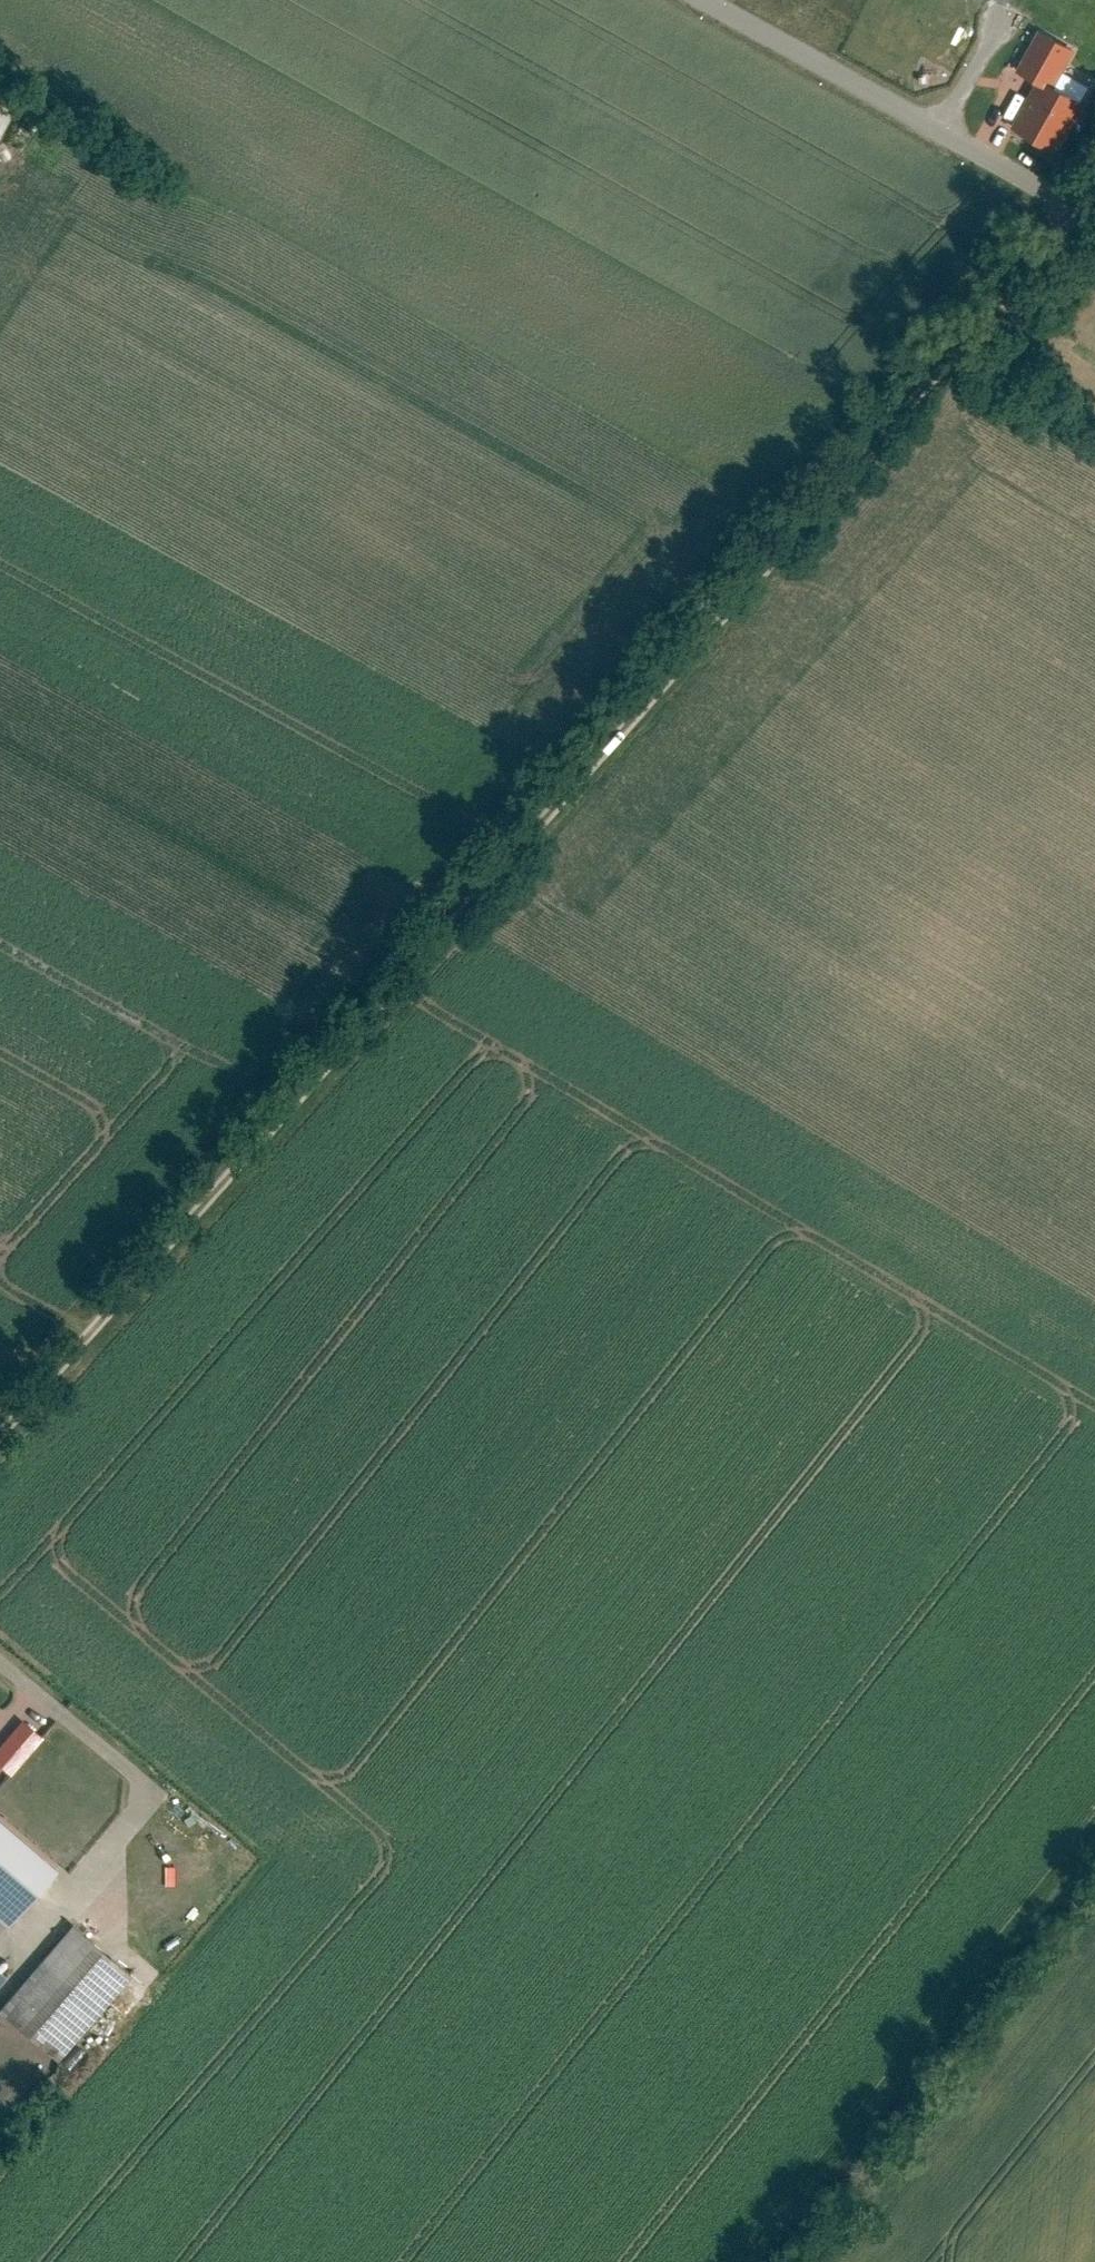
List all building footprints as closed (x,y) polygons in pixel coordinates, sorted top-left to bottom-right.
[(1076,49),(1039,27),(1014,69),(1036,82),(1045,87),(1048,81),(1055,85),(1063,70),(1076,49)] [(1055,85),(1081,99),(1090,84),(1063,70),(1055,85)] [(1045,87),(1036,82),(1010,127),(1058,154),(1088,103),(1081,99),(1055,85),(1048,81),(1045,87)] [(20,101),(0,90),(0,138),(20,101)] [(0,1744),(0,1767),(10,1775),(41,1738),(20,1720),(0,1744)] [(0,1822),(0,1922),(6,1928),(56,1871),(0,1822)] [(70,1924),(0,2007),(0,2014),(57,2062),(131,1975),(70,1924)]
